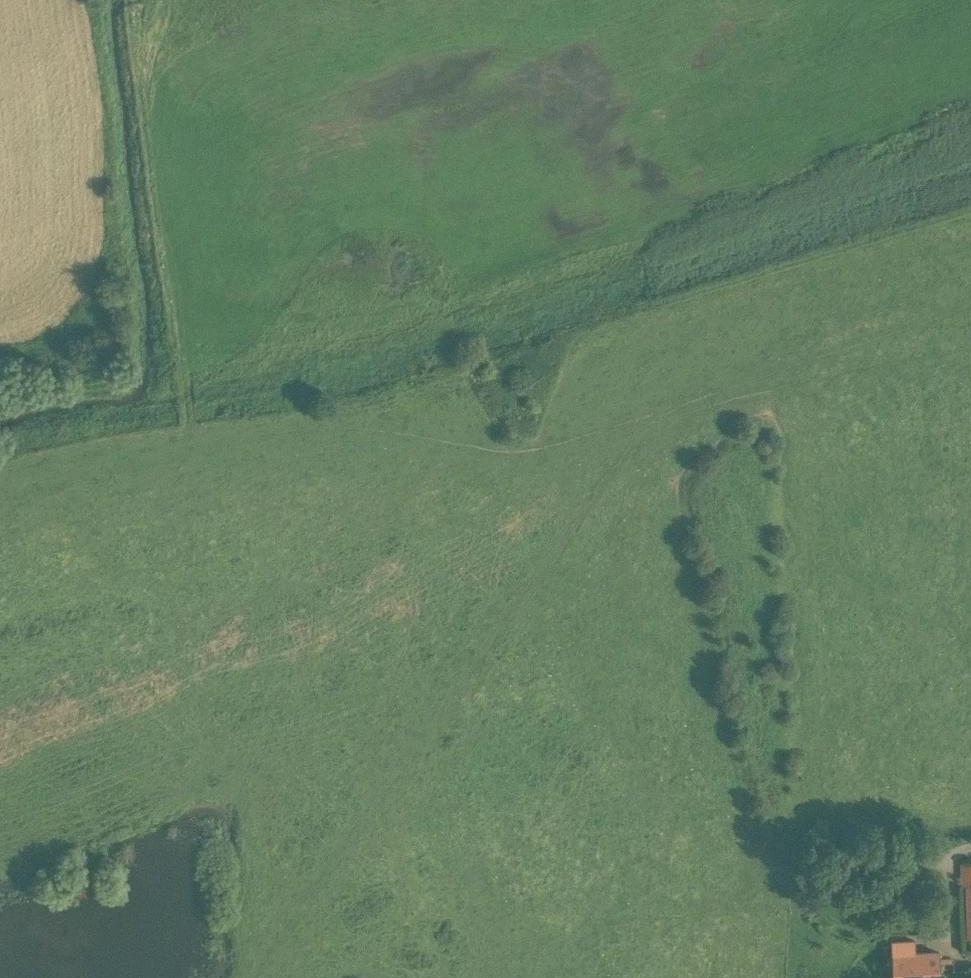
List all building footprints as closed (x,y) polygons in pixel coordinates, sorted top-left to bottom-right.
[(894,977),(941,977),(941,958),(893,960),(894,977)]
